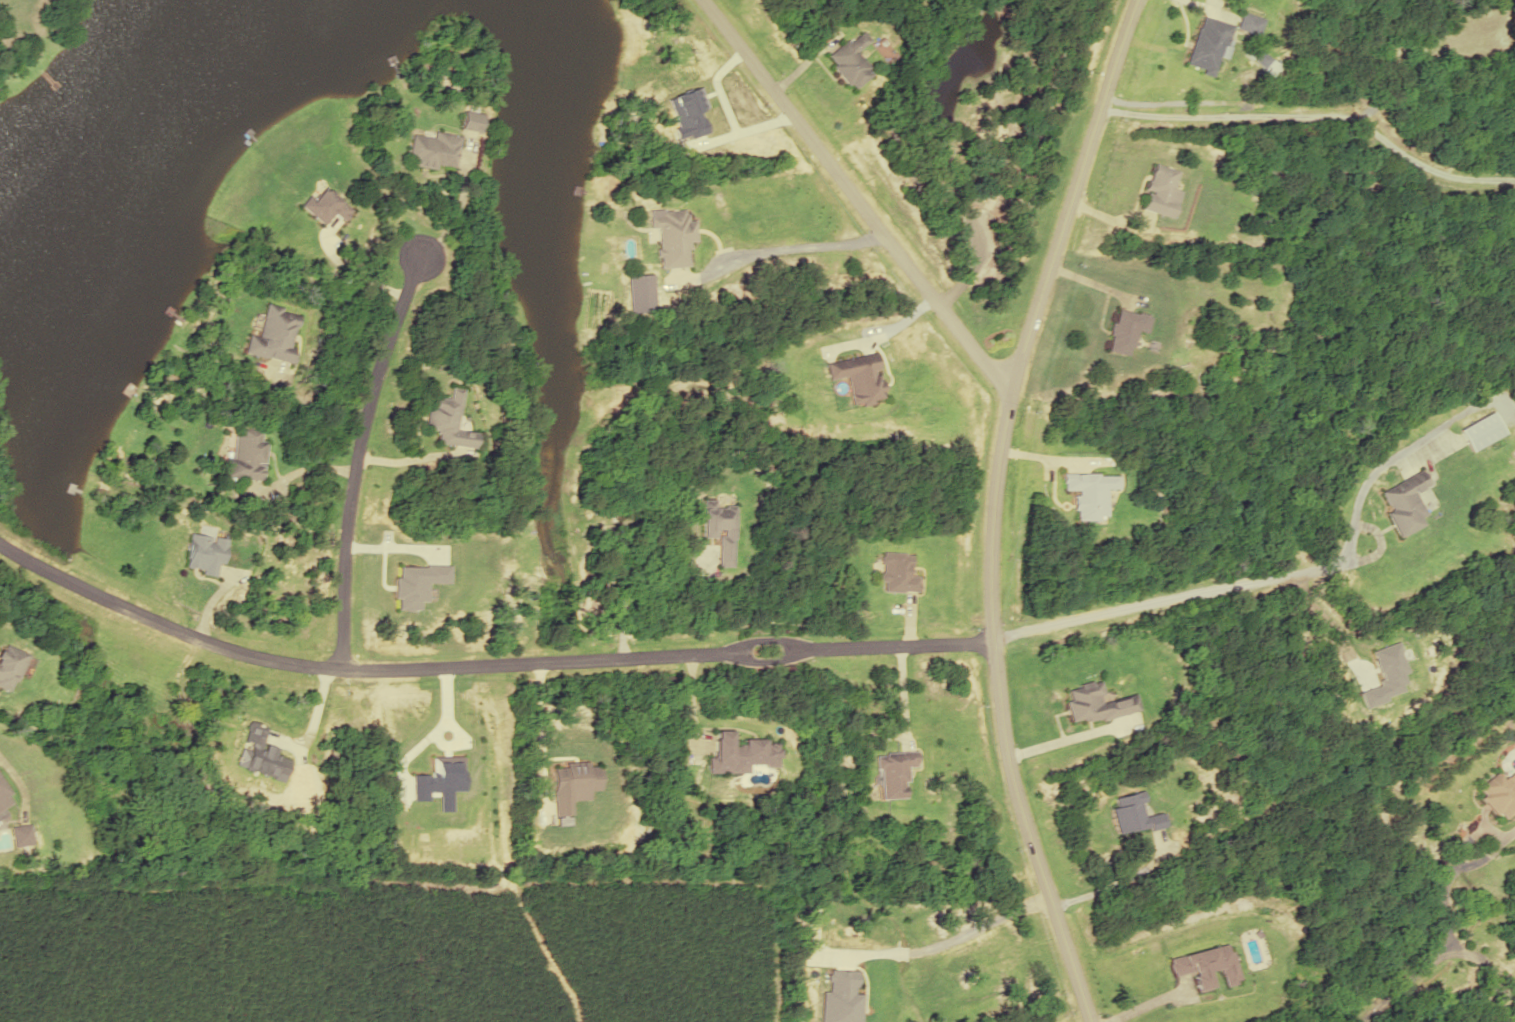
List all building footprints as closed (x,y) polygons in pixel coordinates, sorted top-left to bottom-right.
[(1218,56),(1225,58),(1234,26),(1201,16),(1187,66),(1214,73),(1218,56)] [(1253,33),(1258,25),(1242,16),(1237,24),(1253,33)] [(873,72),(854,51),(867,39),(858,28),(825,57),(852,90),(873,72)] [(457,129),(477,131),(479,113),(460,111),(457,129)] [(457,137),(409,131),(405,163),(452,169),(457,137)] [(1177,170),(1153,163),(1140,208),(1171,217),(1178,190),(1172,188),(1177,170)] [(305,195),(297,205),(321,225),(331,212),(342,220),(350,210),(323,187),(311,200),(305,195)] [(685,241),(693,241),(692,219),(685,220),(685,210),(646,213),(647,228),(654,228),(658,268),(687,265),(685,241)] [(1145,332),(1148,314),(1114,308),(1107,351),(1129,355),(1133,330),(1145,332)] [(845,377),(850,405),(883,399),(875,353),(824,362),(827,380),(845,377)] [(425,428),(438,430),(436,443),(473,448),(475,432),(455,429),(461,389),(449,387),(447,399),(429,396),(425,428)] [(1459,429),(1471,451),(1504,433),(1492,411),(1459,429)] [(265,441),(258,440),(259,430),(229,428),(226,477),(262,480),(265,441)] [(1376,491),(1399,536),(1422,524),(1418,516),(1424,513),(1413,490),(1426,484),(1419,469),(1376,491)] [(1105,488),(1117,488),(1116,472),(1062,473),(1062,490),(1075,490),(1075,518),(1105,517),(1105,488)] [(732,566),(734,505),(713,504),(713,499),(699,499),(699,536),(717,537),(716,565),(732,566)] [(224,538),(187,532),(181,569),(219,575),(224,538)] [(918,592),(918,575),(909,575),(909,552),(881,551),(880,591),(918,592)] [(0,643),(0,684),(11,688),(25,653),(0,643)] [(1135,709),(1131,694),(1101,701),(1095,680),(1062,689),(1071,725),(1135,709)] [(711,772),(747,773),(748,764),(778,765),(779,741),(731,739),(731,730),(712,730),(711,772)] [(905,767),(916,766),(916,751),(875,752),(877,799),(906,798),(905,767)] [(1500,771),(1477,788),(1503,823),(1514,814),(1514,790),(1500,771)] [(9,821),(5,814),(16,808),(0,780),(0,826),(9,821)] [(1160,827),(1157,812),(1142,815),(1137,792),(1111,797),(1113,806),(1109,807),(1114,835),(1160,827)] [(32,843),(28,824),(11,827),(16,847),(32,843)] [(1192,971),(1196,992),(1211,988),(1208,971),(1220,969),(1223,986),(1239,983),(1231,944),(1170,957),(1173,975),(1192,971)]
